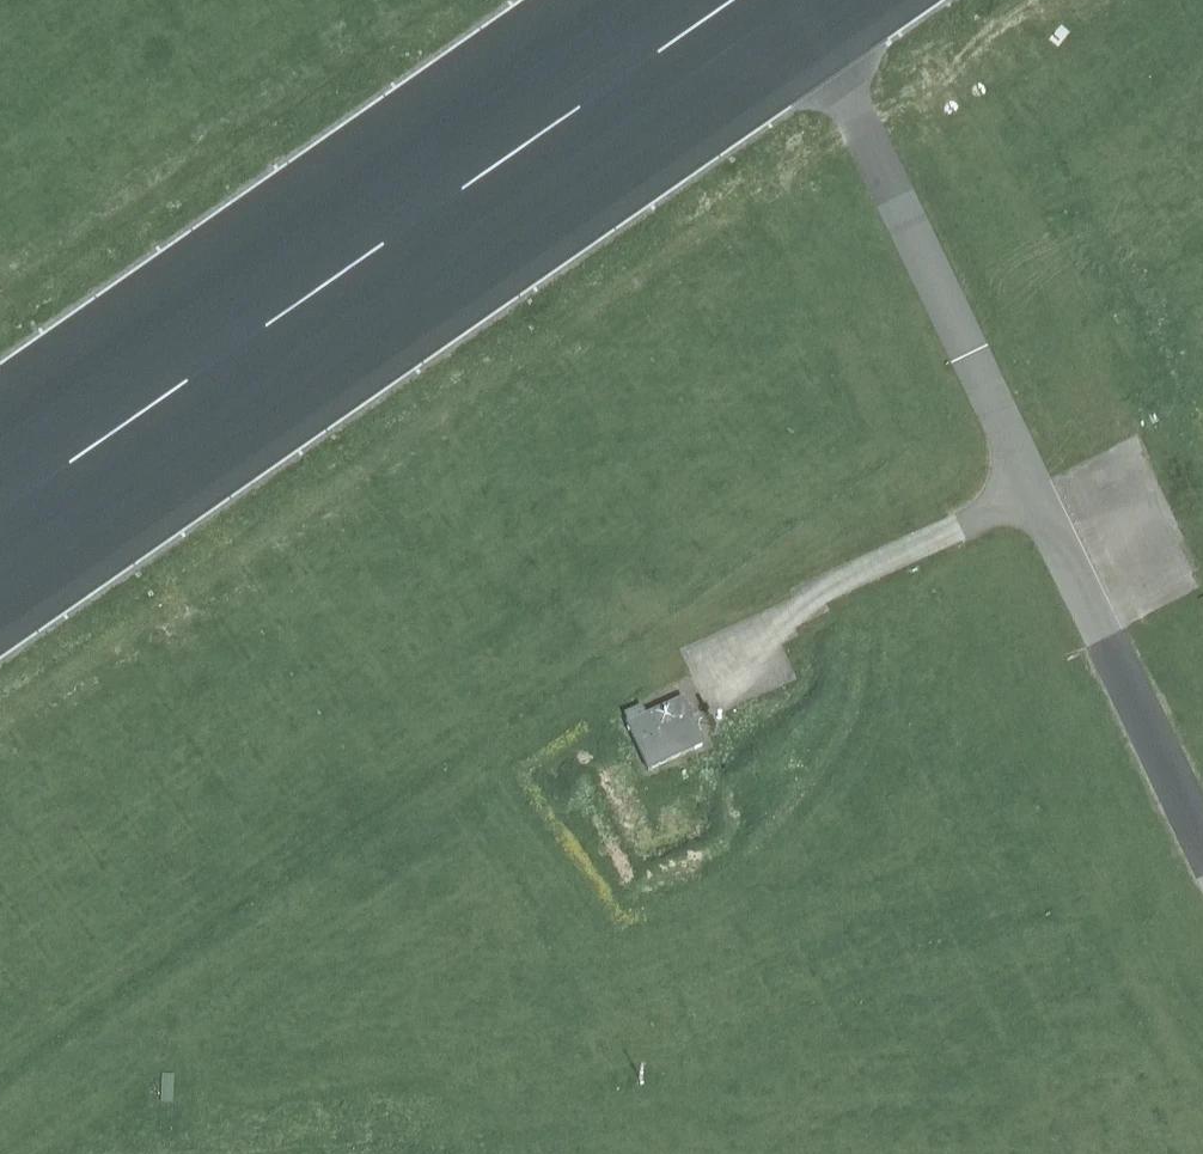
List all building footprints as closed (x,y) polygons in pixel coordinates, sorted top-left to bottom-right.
[(689,739),(694,750),(703,746),(682,700),(644,717),(641,712),(637,710),(627,715),(625,719),(628,725),(626,726),(647,771),(682,755),(677,745),(689,739)]
